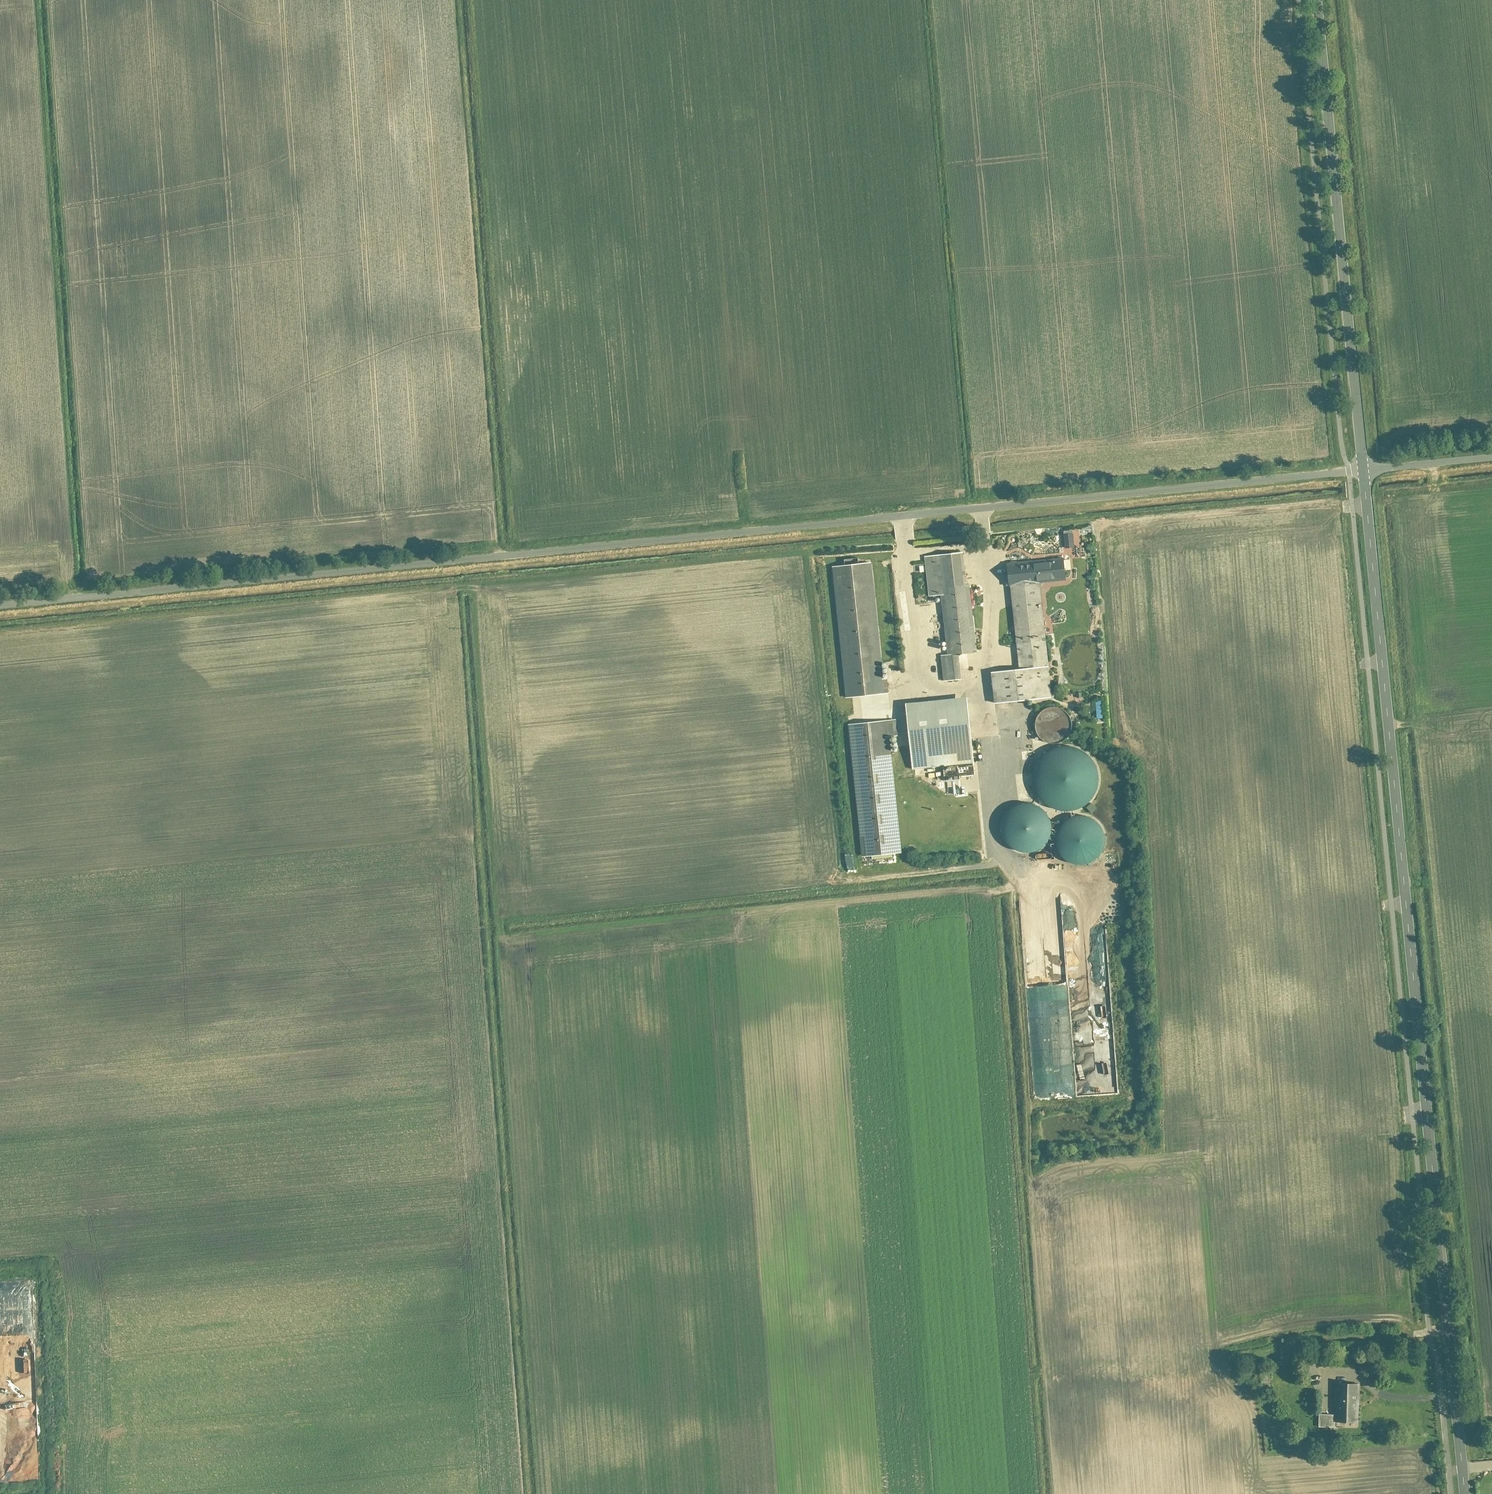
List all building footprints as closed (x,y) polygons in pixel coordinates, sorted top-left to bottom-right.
[(1062,535),(1063,549),(1071,549),(1070,534),(1062,535)] [(938,656),(942,684),(961,682),(957,655),(975,653),(963,553),(922,558),(927,599),(938,598),(945,655),(938,656)] [(987,675),(991,706),(1050,699),(1037,584),(1063,582),(1060,556),(1003,563),(1006,589),(1008,589),(1018,672),(987,675)] [(874,565),(830,569),(843,697),(886,693),(874,565)] [(903,709),(908,772),(971,766),(966,704),(903,709)] [(1033,733),(1037,739),(1045,745),(1057,744),(1063,741),(1068,734),(1069,723),(1066,717),(1059,710),(1049,708),(1041,710),(1034,718),(1032,726),(1033,733)] [(887,723),(847,727),(859,859),(899,856),(887,723)] [(1039,763),(1035,772),(1034,783),(1036,790),(1040,798),(1046,805),(1053,810),(1064,812),(1075,811),(1084,807),(1090,803),(1095,795),(1098,788),(1099,774),(1095,764),(1090,758),(1082,751),(1072,748),(1064,748),(1053,751),(1045,756),(1039,763)] [(1004,848),(1013,854),(1022,856),(1033,853),(1042,845),(1047,835),(1047,825),(1043,817),(1035,809),(1022,806),(1009,809),(1001,818),(997,826),(998,839),(1004,848)] [(1058,859),(1067,865),(1077,867),(1088,864),(1097,857),(1102,846),(1101,836),(1098,828),(1090,820),(1077,817),(1064,820),(1055,829),(1052,838),(1053,850),(1058,859)] [(1319,1353),(1309,1358),(1315,1369),(1325,1363),(1319,1353)] [(1305,1370),(1306,1386),(1315,1386),(1314,1370),(1305,1370)] [(1317,1417),(1317,1429),(1333,1430),(1333,1423),(1356,1424),(1357,1386),(1333,1385),(1332,1418),(1317,1417)]
